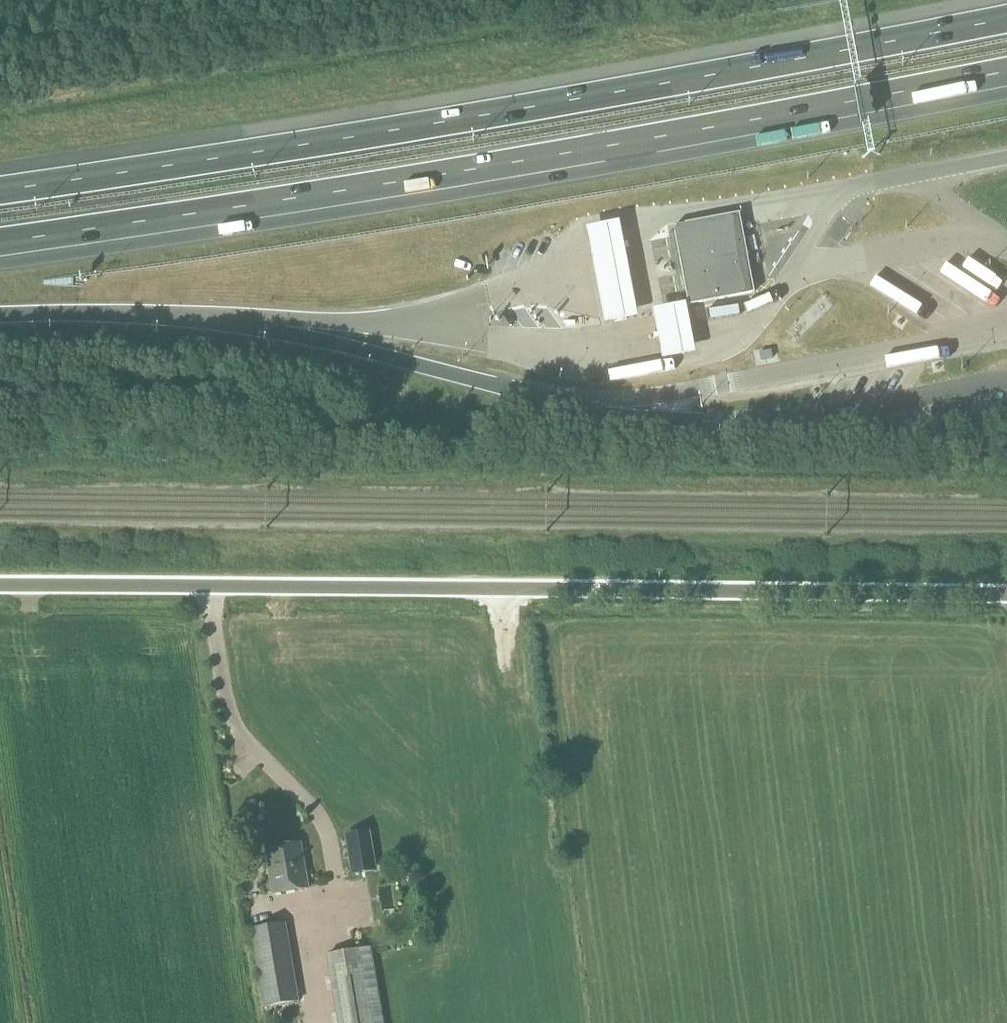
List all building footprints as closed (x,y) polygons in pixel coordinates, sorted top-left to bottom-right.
[(685,308),(686,314),(755,302),(740,217),(671,229),(684,301),(685,308)] [(618,220),(585,226),(595,275),(600,303),(604,321),(636,315),(633,298),(627,269),(618,220)] [(855,277),(850,287),(902,311),(907,301),(855,277)] [(686,314),(684,301),(652,307),(661,356),(693,351),(686,314)] [(378,871),(372,830),(345,834),(351,875),(378,871)] [(308,889),(301,844),(266,850),(273,895),(308,889)] [(265,1008),(299,1002),(286,925),(252,930),(265,1008)] [(371,949),(327,956),(339,1022),(383,1022),(371,949)]
